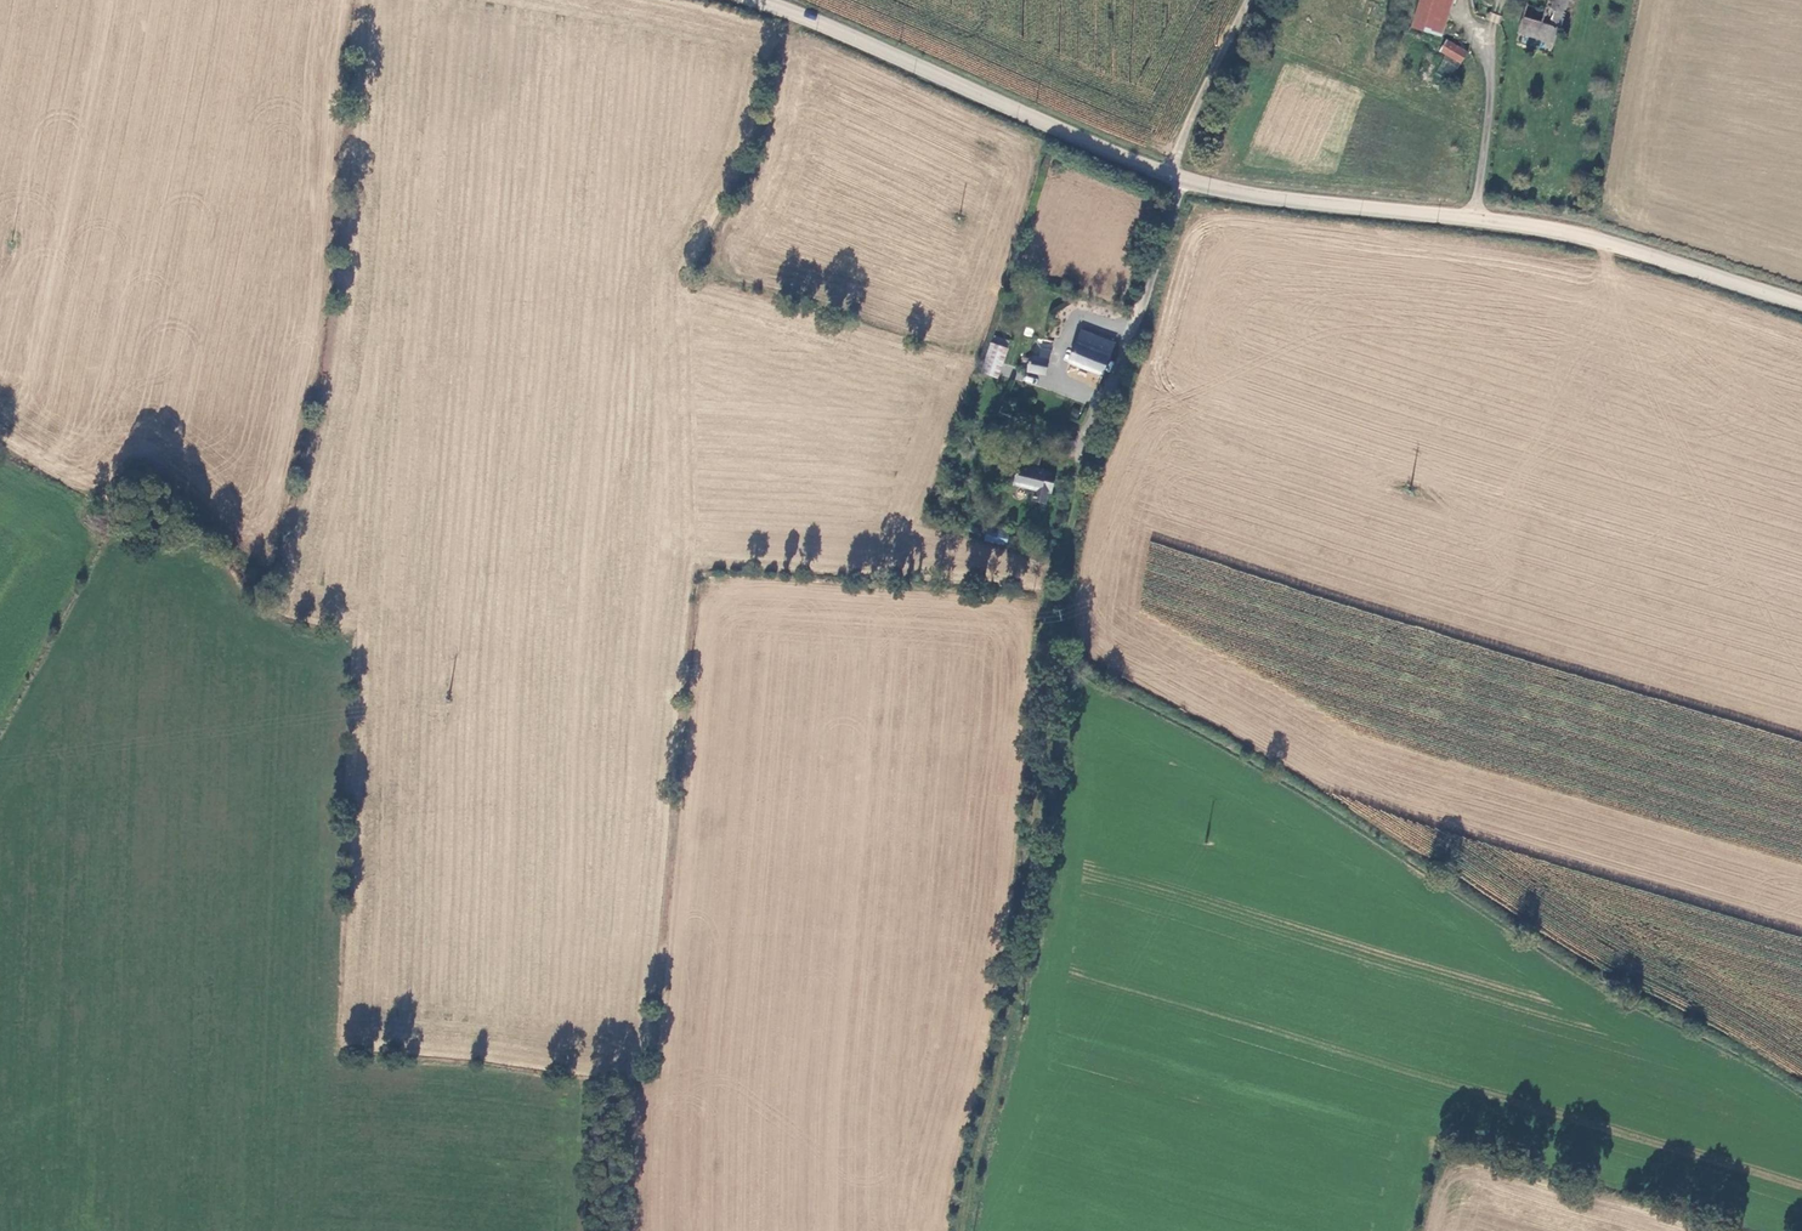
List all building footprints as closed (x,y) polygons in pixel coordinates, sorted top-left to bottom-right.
[(1416,26),(1439,34),(1449,0),(1424,0),(1416,26)] [(1547,20),(1563,24),(1569,0),(1552,0),(1547,20)] [(1553,47),(1558,26),(1522,16),(1516,38),(1553,47)] [(1447,38),(1438,51),(1460,65),(1468,52),(1447,38)] [(1081,332),(1070,361),(1103,374),(1114,344),(1081,332)] [(992,342),(1007,348),(1010,340),(995,334),(992,342)] [(982,369),(998,375),(1008,348),(1007,348),(992,342),(982,369)] [(1051,351),(1042,349),(1040,356),(1031,354),(1030,358),(1029,357),(1027,356),(1025,357),(1023,358),(1022,360),(1023,362),(1025,364),(1026,365),(1029,364),(1028,369),(1046,374),(1051,351)] [(1055,477),(1038,473),(1043,454),(1023,449),(1014,485),(1037,490),(1035,498),(1046,501),(1048,492),(1051,493),(1055,477)] [(987,540),(1007,545),(1010,535),(989,530),(987,540)]
